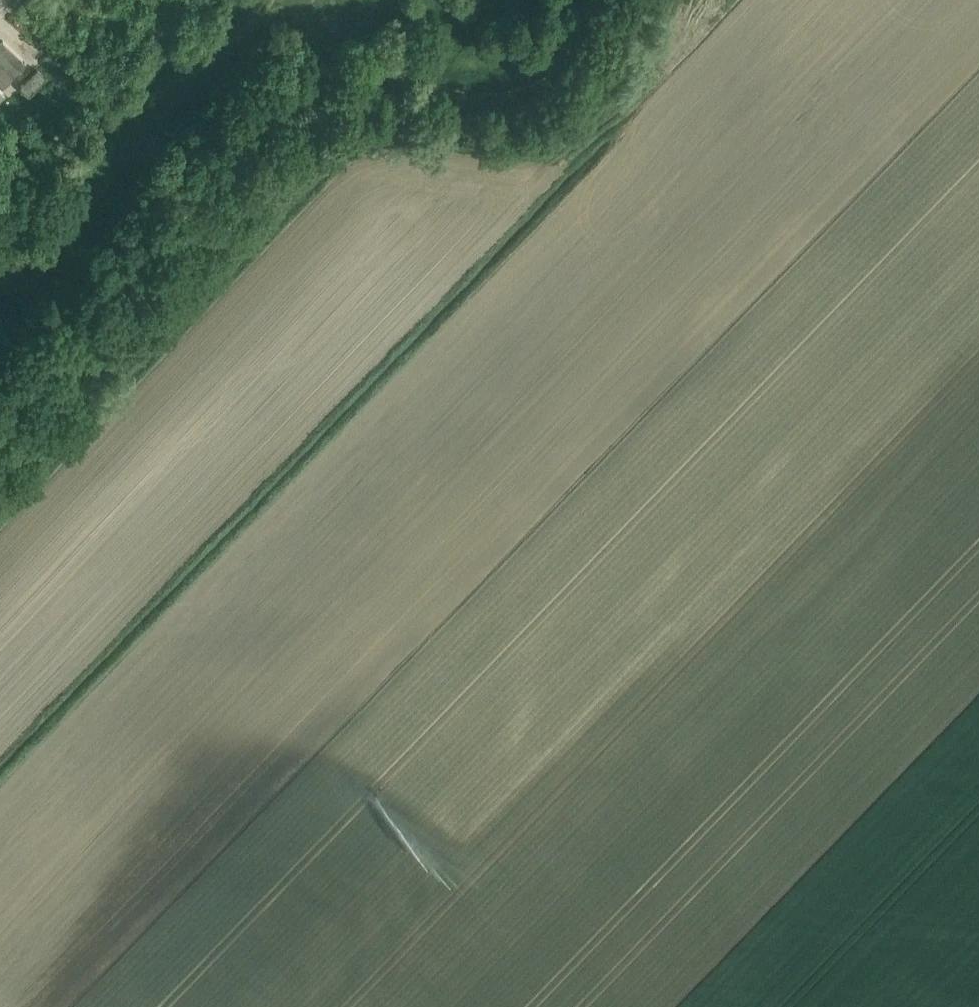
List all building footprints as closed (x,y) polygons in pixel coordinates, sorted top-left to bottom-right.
[(4,91),(26,67),(0,43),(0,88),(4,91)] [(30,97),(47,79),(38,71),(21,89),(30,97)]
